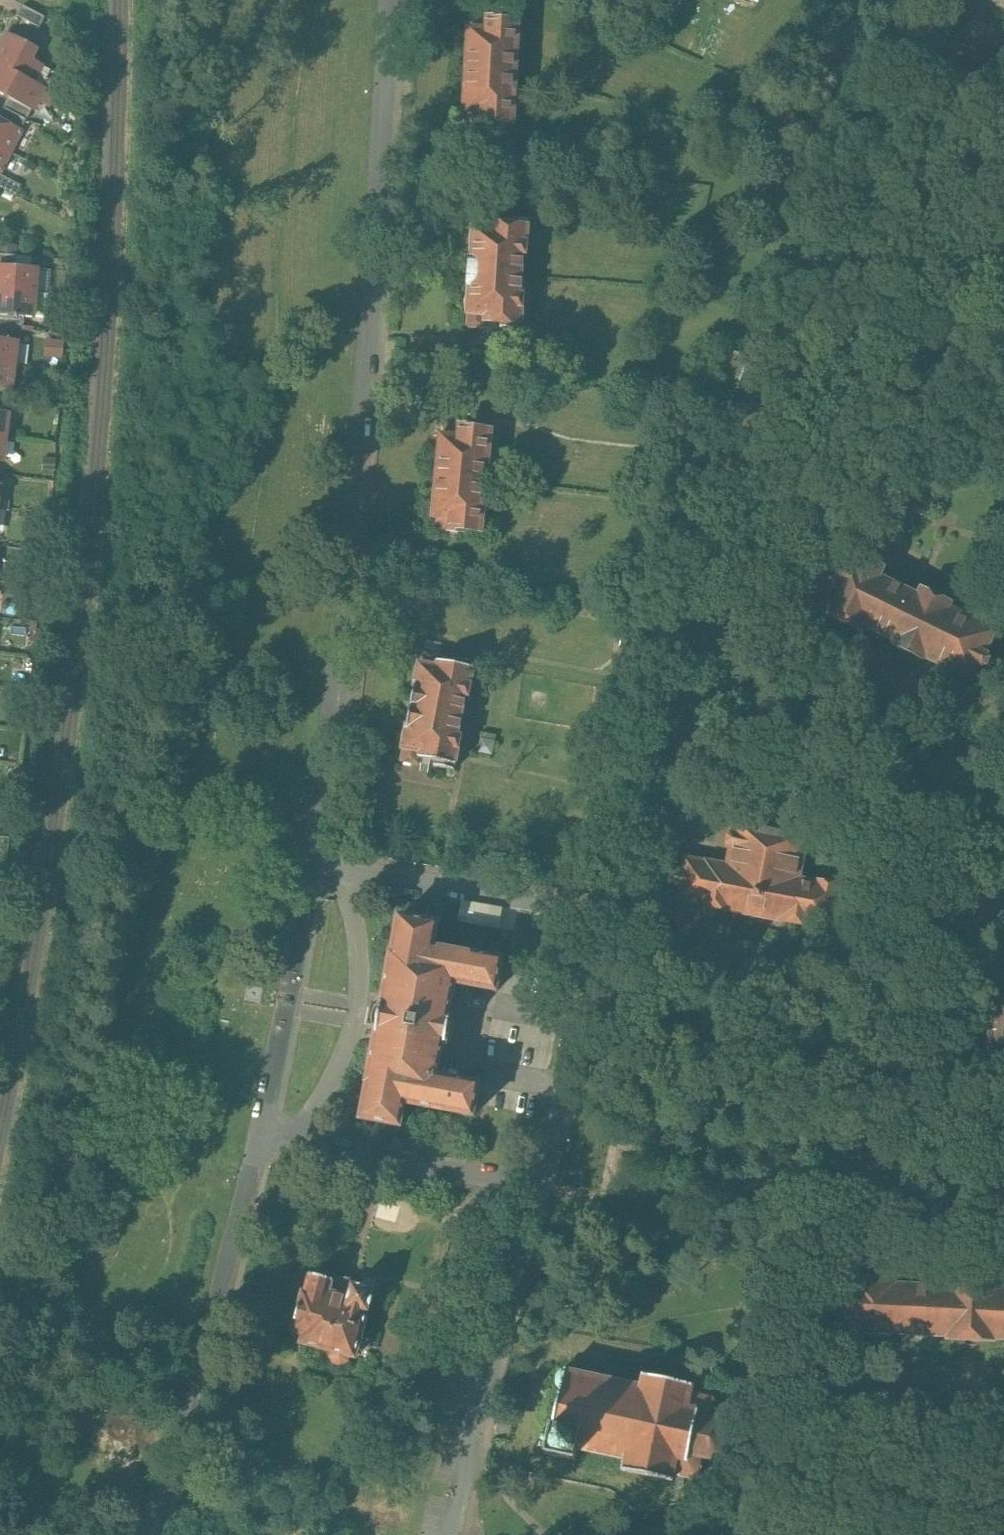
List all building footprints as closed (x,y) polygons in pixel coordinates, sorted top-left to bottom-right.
[(46,16),(23,5),(17,15),(40,27),(46,16)] [(515,18),(489,16),(489,19),(469,18),(467,49),(474,50),(472,71),(514,73),(515,53),(519,53),(520,25),(515,25),(515,18)] [(8,33),(0,49),(0,65),(43,87),(44,86),(33,81),(42,64),(31,58),(37,48),(8,33)] [(996,79),(1003,83),(1003,61),(996,79)] [(0,65),(0,92),(9,97),(32,108),(43,87),(0,65)] [(514,73),(472,71),(471,90),(465,89),(463,117),(481,119),(481,124),(504,126),(504,120),(515,120),(516,94),(512,94),(514,73)] [(32,108),(9,97),(4,107),(27,119),(32,108)] [(4,107),(0,114),(0,119),(21,130),(27,119),(4,107)] [(10,151),(21,130),(0,119),(0,146),(10,151)] [(0,146),(0,171),(10,151),(0,146)] [(502,222),(496,221),(497,216),(472,214),(471,225),(467,229),(465,235),(465,241),(468,246),(465,273),(517,279),(520,252),(524,252),(527,220),(503,217),(502,222)] [(16,246),(1,245),(0,254),(15,255),(16,246)] [(0,254),(0,266),(16,267),(17,255),(15,255),(0,254)] [(0,266),(0,290),(36,293),(38,269),(16,267),(0,266)] [(517,279),(465,273),(463,295),(459,296),(457,299),(456,302),(456,305),(458,308),(461,311),(459,323),(484,326),(484,321),(494,322),(493,327),(515,329),(518,301),(515,301),(517,279)] [(0,290),(0,314),(25,316),(34,317),(36,293),(0,290)] [(0,314),(0,327),(24,330),(25,316),(0,314)] [(15,365),(18,341),(0,339),(0,363),(15,365)] [(15,365),(0,363),(0,388),(13,389),(15,365)] [(6,437),(9,413),(0,412),(0,436),(6,437)] [(483,425),(442,419),(440,430),(436,429),(434,445),(439,446),(435,472),(479,478),(481,457),(486,458),(490,429),(483,428),(483,425)] [(479,478),(435,472),(432,492),(428,491),(425,510),(429,510),(428,522),(470,528),(470,523),(477,524),(481,498),(476,498),(479,478)] [(916,594),(875,574),(878,568),(864,561),(862,564),(852,559),(850,563),(828,553),(802,609),(859,636),(862,631),(893,646),(892,649),(921,663),(923,658),(967,678),(974,664),(979,666),(984,654),(980,651),(990,628),(944,607),(947,601),(919,588),(916,594)] [(444,650),(414,644),(410,663),(408,664),(406,665),(404,666),(403,670),(405,674),(408,676),(404,699),(456,710),(459,695),(462,696),(470,655),(452,651),(451,657),(443,656),(444,650)] [(456,710),(404,699),(399,721),(397,721),(394,722),(393,724),(392,727),(393,730),(394,732),(397,734),(392,754),(422,760),(423,754),(430,755),(429,761),(448,765),(455,730),(452,729),(456,710)] [(612,732),(599,730),(597,747),(610,749),(612,732)] [(754,829),(732,825),(730,837),(725,836),(723,848),(728,848),(724,869),(700,865),(698,872),(677,868),(676,874),(673,873),(669,894),(672,894),(671,903),(692,906),(691,910),(726,917),(727,913),(753,918),(773,921),(772,925),(805,931),(806,927),(829,931),(837,889),(818,886),(816,888),(795,884),(804,837),(783,834),(780,849),(752,845),(754,829)] [(460,923),(503,924),(504,903),(461,902),(460,923)] [(437,923),(399,916),(383,998),(369,1002),(368,1012),(367,1023),(377,1031),(360,1114),(401,1122),(404,1106),(470,1117),(473,1103),(477,1083),(438,1074),(443,1044),(456,1031),(450,1015),(456,982),(496,990),(499,974),(502,960),(433,947),(437,923)] [(989,998),(984,1059),(1003,1060),(1003,999),(989,998)] [(332,1274),(330,1281),(309,1275),(305,1290),(301,1291),(299,1293),(297,1296),(297,1299),(298,1302),(300,1305),(296,1322),(307,1325),(302,1342),(330,1350),(327,1362),(346,1367),(350,1355),(355,1357),(371,1293),(353,1288),(355,1281),(351,1280),(332,1274)] [(893,1288),(893,1281),(866,1280),(866,1276),(851,1275),(851,1285),(842,1285),(840,1331),(863,1332),(862,1338),(889,1340),(889,1333),(944,1336),(944,1342),(988,1343),(988,1338),(1003,1339),(1003,1292),(981,1291),(981,1282),(958,1281),(957,1290),(893,1288)] [(688,1387),(637,1378),(636,1387),(565,1375),(565,1371),(561,1370),(560,1374),(553,1372),(550,1387),(556,1394),(548,1429),(544,1429),(538,1458),(571,1465),(573,1455),(619,1465),(617,1475),(668,1484),(668,1477),(695,1480),(700,1460),(713,1450),(716,1436),(709,1418),(712,1402),(709,1399),(687,1395),(688,1387)]
